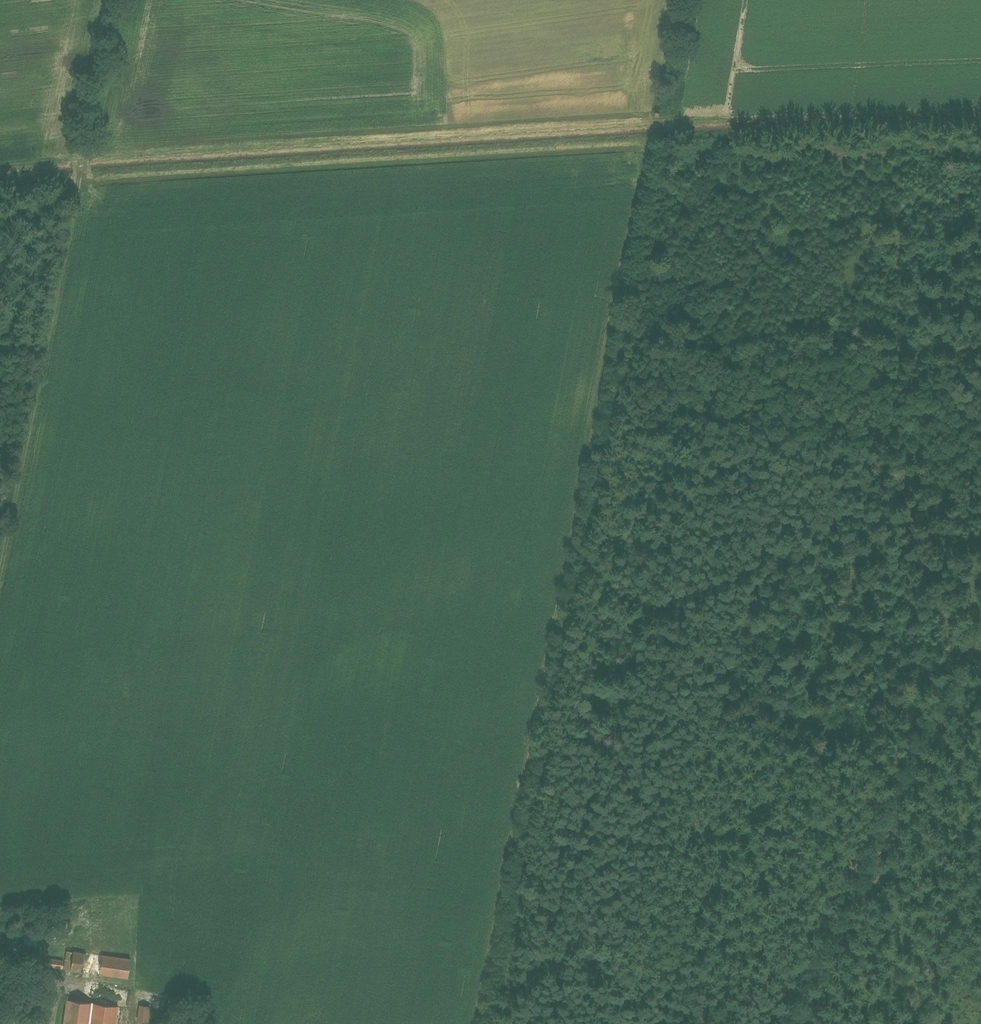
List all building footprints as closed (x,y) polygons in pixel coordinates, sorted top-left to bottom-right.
[(130,958),(100,953),(97,973),(127,977),(130,958)] [(66,997),(62,1023),(125,1023),(130,989),(105,986),(102,1002),(66,997)] [(148,1020),(150,1005),(139,1004),(137,1019),(148,1020)]
